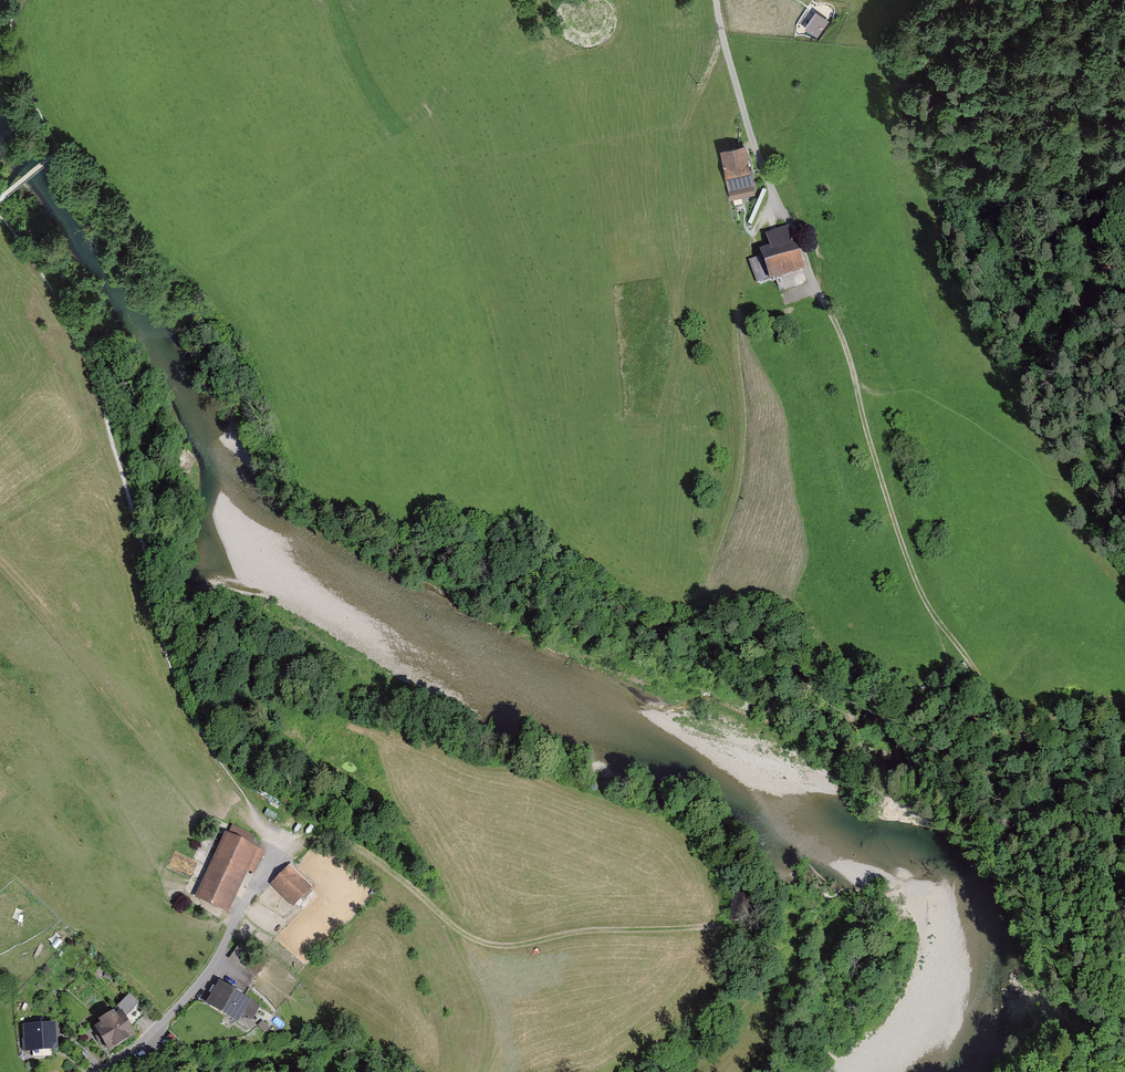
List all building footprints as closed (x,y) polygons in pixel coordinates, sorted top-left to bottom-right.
[(828,21),(817,12),(806,27),(817,35),(828,21)] [(745,148),(721,153),(731,200),(755,195),(745,148)] [(790,227),(765,236),(771,252),(761,256),(770,284),(806,271),(790,227)] [(265,849),(227,831),(195,896),(228,912),(248,871),(250,872),(254,873),(265,849)] [(313,890),(292,868),(272,885),(292,909),(313,890)] [(261,1003),(218,977),(204,1000),(238,1021),(243,1013),(252,1018),(261,1003)] [(118,1004),(126,1014),(139,1001),(130,992),(118,1004)] [(126,1014),(118,1004),(93,1025),(101,1036),(109,1050),(138,1032),(126,1014)] [(288,1023),(276,1012),(268,1021),(280,1032),(288,1023)] [(58,1019),(23,1023),(25,1050),(48,1048),(59,1047),(58,1019)] [(183,1044),(171,1032),(166,1037),(177,1049),(183,1044)]
